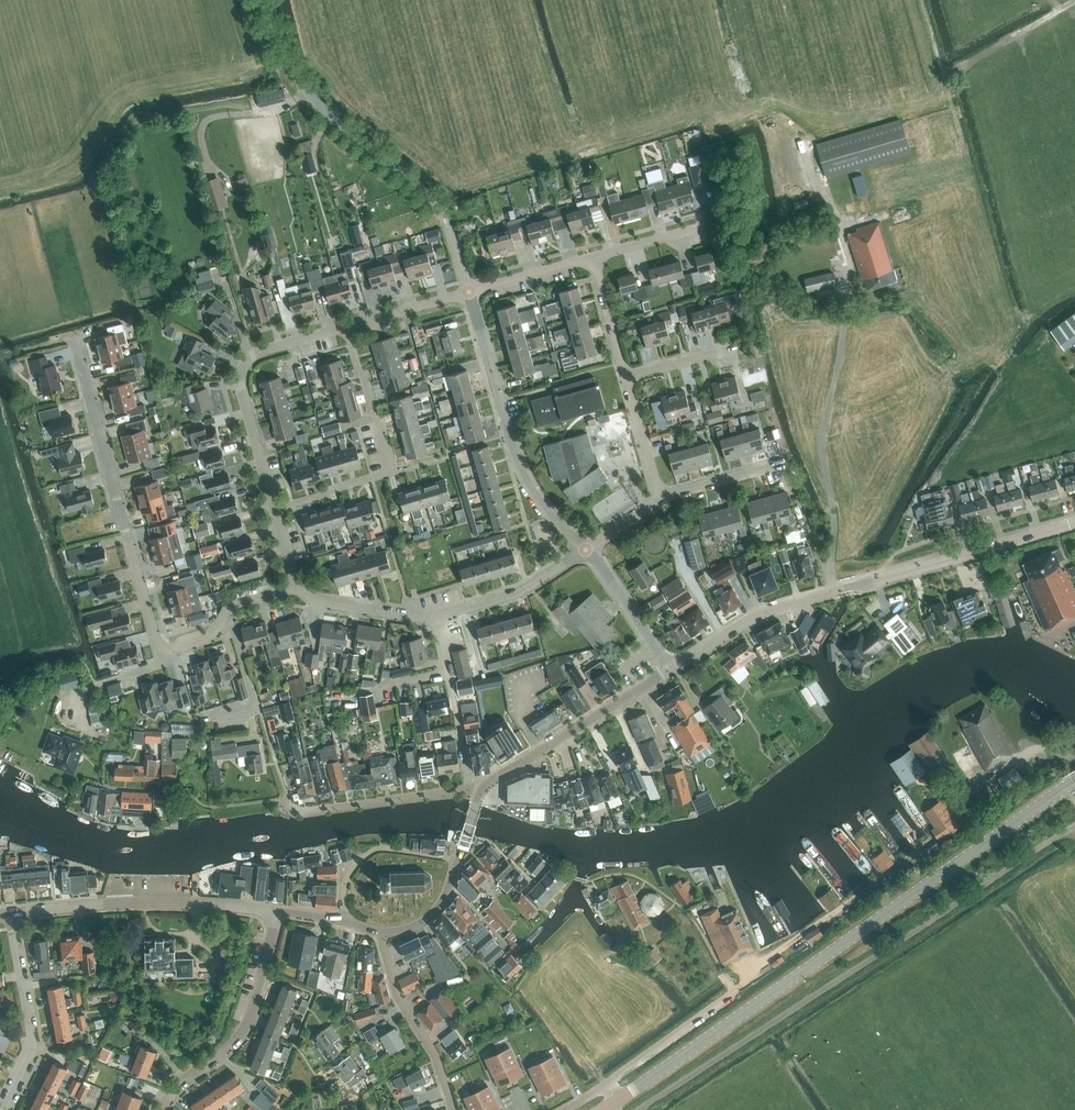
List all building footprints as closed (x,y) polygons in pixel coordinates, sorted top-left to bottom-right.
[(266,105),(286,100),(283,89),(264,93),(266,105)] [(826,177),(854,169),(859,168),(910,153),(900,120),(816,144),(826,177)] [(294,136),(301,135),(298,123),(291,125),(294,136)] [(311,151),(302,154),(307,173),(316,170),(311,151)] [(702,164),(688,167),(693,186),(707,181),(702,164)] [(548,175),(550,182),(558,179),(556,173),(548,175)] [(852,177),(857,196),(867,193),(862,175),(852,177)] [(672,186),(677,206),(694,201),(687,176),(677,179),(678,184),(672,186)] [(219,177),(204,181),(212,209),(227,205),(219,177)] [(641,188),(647,186),(644,178),(638,180),(641,188)] [(677,206),(672,186),(666,187),(663,179),(647,183),(648,188),(652,202),(658,200),(661,210),(677,206)] [(607,195),(604,183),(603,181),(597,183),(597,185),(601,198),(607,196),(607,195)] [(598,194),(595,185),(584,188),(586,198),(598,194)] [(646,204),(652,202),(648,188),(641,190),(643,194),(626,198),(631,219),(648,214),(646,204)] [(607,195),(607,196),(615,223),(631,219),(626,198),(620,200),(618,192),(607,195)] [(592,198),(576,202),(578,210),(584,232),(588,231),(588,229),(596,227),(591,211),(600,209),(596,197),(592,199),(592,198)] [(796,210),(809,206),(807,199),(794,203),(796,210)] [(584,232),(578,210),(572,212),(570,205),(556,209),(559,220),(567,218),(572,234),(580,231),(580,233),(584,232)] [(551,222),(559,220),(556,209),(543,212),(545,219),(538,221),(544,243),(548,242),(548,240),(556,238),(551,222)] [(267,214),(259,216),(269,249),(276,246),(267,214)] [(544,243),(538,221),(532,223),(530,216),(516,220),(519,231),(527,229),(532,245),(540,243),(540,244),(544,243)] [(511,233),(519,231),(516,220),(503,224),(505,231),(498,232),(504,254),(508,253),(508,252),(516,249),(511,233)] [(897,281),(879,222),(856,229),(857,231),(848,234),(862,280),(865,279),(868,290),(895,281),(897,281)] [(358,224),(349,226),(352,234),(354,244),(363,242),(360,231),(358,224)] [(504,254),(498,232),(492,234),(490,227),(476,231),(479,242),(487,240),(492,256),(500,254),(500,255),(504,254)] [(435,230),(426,232),(428,241),(440,238),(438,229),(435,230)] [(374,246),(380,245),(377,236),(371,238),(374,246)] [(415,256),(421,278),(425,276),(425,275),(433,273),(428,257),(435,255),(431,244),(420,247),(422,254),(415,256)] [(354,248),(351,248),(354,257),(366,253),(364,245),(361,246),(354,248)] [(351,266),(355,265),(355,264),(350,250),(344,252),(349,267),(351,266)] [(421,278),(415,256),(409,258),(407,251),(395,254),(398,265),(405,264),(409,279),(417,277),(418,279),(421,278)] [(691,273),(695,284),(707,280),(704,270),(715,267),(711,252),(695,256),(699,270),(691,273)] [(392,267),(398,265),(395,254),(384,257),(386,264),(379,266),(385,288),(389,287),(389,285),(397,283),(392,267)] [(385,288),(379,266),(373,268),(371,261),(359,264),(360,267),(362,275),(362,276),(369,274),(373,290),(381,287),(382,289),(385,288)] [(695,284),(691,273),(684,275),(680,261),(664,265),(668,280),(680,277),(683,287),(695,284)] [(657,283),(668,280),(664,265),(649,269),(653,284),(645,286),(648,297),(660,293),(657,283)] [(334,274),(341,300),(353,297),(349,282),(355,280),(354,277),(351,266),(345,268),(345,271),(334,274)] [(341,300),(334,274),(322,278),(319,268),(313,270),(319,290),(325,288),(329,303),(341,300)] [(201,278),(196,279),(200,293),(215,289),(210,270),(199,272),(201,278)] [(312,292),(319,290),(313,270),(306,271),(309,281),(297,285),(299,292),(300,292),(305,310),(317,307),(312,292)] [(808,293),(837,285),(833,271),(804,278),(808,293)] [(267,288),(273,287),(269,273),(263,275),(267,288)] [(648,297),(645,286),(637,288),(633,274),(618,278),(622,293),(633,290),(636,300),(648,297)] [(234,289),(240,287),(238,279),(231,280),(234,289)] [(299,292),(297,285),(286,288),(284,282),(278,284),(282,300),(289,298),(293,313),(305,310),(300,292),(299,292)] [(701,296),(715,292),(713,285),(699,288),(701,296)] [(562,300),(556,302),(557,307),(564,305),(582,300),(578,286),(560,292),(562,300)] [(262,296),(261,291),(252,287),(242,290),(244,296),(247,295),(255,322),(269,318),(268,314),(274,312),(269,294),(262,296)] [(529,303),(537,300),(535,292),(527,294),(529,303)] [(703,309),(709,331),(713,330),(713,328),(721,326),(720,322),(731,319),(727,305),(737,303),(734,293),(708,300),(710,307),(703,309)] [(226,340),(237,327),(229,321),(234,314),(215,299),(211,296),(203,306),(216,317),(209,326),(226,340)] [(564,305),(557,307),(559,312),(565,311),(567,319),(585,313),(582,300),(564,305)] [(643,302),(642,302),(645,311),(651,310),(648,300),(643,302)] [(501,323),(536,313),(534,308),(525,311),(518,313),(516,304),(498,309),(501,323)] [(709,331),(703,309),(697,311),(695,304),(679,308),(682,320),(693,317),(694,322),(693,323),(691,325),(692,330),(695,332),(697,331),(697,333),(705,330),(705,332),(709,331)] [(653,323),(659,345),(662,344),(662,342),(670,340),(666,324),(672,323),(669,311),(657,314),(659,321),(653,323)] [(505,336),(523,331),(521,323),(528,321),(537,318),(536,313),(501,323),(505,336)] [(570,327),(563,329),(565,334),(571,332),(589,327),(585,313),(567,319),(570,327)] [(1050,331),(1063,349),(1074,340),(1074,313),(1050,331)] [(659,345),(653,323),(646,325),(644,318),(630,322),(634,333),(642,331),(646,347),(654,344),(655,346),(659,345)] [(167,323),(164,330),(168,332),(166,335),(173,338),(177,328),(167,323)] [(110,335),(95,339),(99,351),(120,345),(120,344),(128,342),(127,340),(125,331),(123,324),(108,328),(110,335)] [(444,331),(442,325),(426,329),(428,336),(440,332),(446,356),(462,352),(455,328),(444,331)] [(571,332),(565,334),(566,339),(573,338),(575,345),(593,340),(589,327),(571,332)] [(509,350),(543,340),(548,339),(546,334),(532,337),(526,339),(523,331),(505,336),(509,350)] [(185,350),(177,366),(192,373),(195,367),(207,373),(214,357),(200,350),(204,343),(190,336),(184,349),(185,350)] [(375,356),(398,349),(394,336),(371,343),(375,356)] [(513,363),(531,358),(529,349),(545,345),(543,340),(509,350),(513,363)] [(577,353),(570,355),(571,355),(572,361),(579,359),(597,354),(593,340),(575,345),(577,353)] [(120,345),(99,351),(102,363),(117,360),(118,367),(133,363),(131,356),(123,358),(120,345)] [(378,368),(401,361),(398,349),(375,356),(378,368)] [(142,352),(132,355),(136,368),(146,365),(142,352)] [(571,355),(561,358),(565,370),(581,366),(580,364),(579,359),(572,361),(571,355)] [(49,367),(46,357),(29,361),(33,375),(38,374),(44,395),(61,390),(55,365),(49,367)] [(19,364),(17,358),(9,360),(11,367),(19,364)] [(419,369),(416,358),(410,360),(413,371),(419,369)] [(541,370),(543,376),(558,372),(555,363),(550,364),(549,362),(540,364),(533,366),(531,358),(513,363),(517,377),(533,372),(541,370)] [(324,377),(344,371),(341,360),(321,365),(324,377)] [(382,380),(405,374),(401,361),(378,368),(382,380)] [(300,380),(305,379),(306,378),(302,366),(296,368),(299,380),(300,380)] [(429,379),(444,375),(442,368),(427,372),(429,379)] [(316,379),(314,370),(308,372),(310,380),(316,379)] [(452,389),(471,383),(467,370),(449,375),(452,389)] [(347,383),(347,382),(344,371),(324,377),(327,389),(332,387),(333,387),(347,383)] [(111,399),(133,393),(130,382),(137,380),(136,373),(121,377),(123,384),(108,387),(111,399)] [(405,374),(382,380),(385,392),(408,386),(405,374)] [(723,378),(728,400),(735,398),(737,405),(742,403),(741,396),(740,396),(735,376),(727,379),(726,377),(723,378)] [(263,393),(283,388),(280,377),(260,382),(263,393)] [(434,385),(444,382),(443,377),(433,379),(434,385)] [(596,385),(594,377),(553,388),(554,393),(531,400),(539,425),(562,419),(605,407),(599,384),(596,385)] [(722,401),(728,400),(723,378),(719,379),(719,381),(711,383),(715,399),(709,400),(712,412),(724,409),(722,401)] [(335,398),(355,393),(351,381),(347,382),(347,383),(333,387),(332,387),(335,398)] [(416,399),(430,395),(426,382),(412,386),(416,399)] [(456,402),(474,397),(471,383),(452,389),(456,402)] [(195,392),(193,387),(192,384),(180,388),(184,403),(190,401),(193,411),(211,406),(206,388),(195,392)] [(266,405),(286,400),(283,388),(263,393),(266,405)] [(672,392),(678,414),(685,412),(687,419),(698,416),(695,405),(689,406),(684,390),(676,393),(676,391),(672,392)] [(753,403),(765,400),(763,390),(750,393),(753,403)] [(654,408),(660,427),(673,423),(671,416),(678,414),(672,392),(668,393),(669,395),(661,397),(661,401),(658,402),(654,408)] [(133,393),(111,399),(115,412),(130,408),(131,415),(146,412),(144,404),(136,406),(133,393)] [(338,410),(358,404),(355,393),(335,398),(338,410)] [(394,412),(423,404),(421,400),(413,402),(411,395),(391,401),(394,412)] [(460,415),(478,410),(474,397),(456,402),(460,415)] [(270,416),(289,411),(286,400),(266,405),(270,416)] [(358,404),(338,410),(341,422),(361,416),(358,404)] [(398,424),(417,418),(415,411),(424,409),(423,404),(394,412),(398,424)] [(59,407),(38,412),(43,427),(45,438),(54,436),(74,431),(70,415),(61,417),(59,407)] [(464,428),(482,423),(478,410),(460,415),(464,428)] [(709,424),(724,420),(721,410),(706,414),(709,424)] [(273,427),(292,422),(289,411),(270,416),(273,427)] [(608,414),(598,417),(600,423),(610,420),(608,414)] [(401,435),(429,427),(428,423),(419,425),(417,418),(398,424),(401,435)] [(124,435),(121,436),(124,447),(125,449),(148,443),(144,431),(147,430),(144,419),(126,424),(128,431),(130,431),(131,434),(124,435)] [(692,419),(681,423),(682,429),(694,426),(692,419)] [(292,422),(273,427),(276,440),(296,434),(292,422)] [(325,436),(341,431),(339,422),(322,427),(325,436)] [(742,424),(744,432),(750,453),(765,449),(759,429),(750,431),(747,422),(742,424)] [(482,423),(464,428),(468,442),(486,437),(482,423)] [(204,425),(184,430),(186,438),(191,437),(194,448),(198,447),(200,446),(206,445),(219,441),(215,427),(205,430),(204,425)] [(750,453),(744,432),(737,435),(735,426),(729,427),(732,436),(737,457),(750,453)] [(405,449),(424,443),(422,434),(431,432),(429,427),(401,435),(405,449)] [(737,457),(732,436),(724,438),(722,429),(717,431),(719,440),(720,440),(726,460),(737,457)] [(777,429),(767,432),(769,441),(779,438),(777,429)] [(166,437),(165,431),(157,433),(159,439),(166,437)] [(587,433),(544,445),(554,480),(560,478),(566,487),(563,489),(573,503),(608,479),(599,465),(597,466),(587,433)] [(307,434),(296,437),(298,442),(298,443),(309,440),(309,439),(307,434)] [(344,434),(338,436),(339,442),(345,441),(346,440),(344,434)] [(690,438),(693,447),(698,468),(713,464),(707,443),(698,445),(696,437),(690,438)] [(444,445),(442,438),(434,440),(436,447),(444,445)] [(698,468),(693,447),(685,449),(683,440),(678,441),(680,450),(686,471),(698,468)] [(342,451),(348,470),(361,466),(359,459),(358,453),(356,447),(347,449),(345,441),(339,442),(342,451)] [(433,441),(424,443),(405,449),(408,458),(427,453),(426,448),(434,445),(433,441)] [(74,454),(73,451),(75,450),(73,442),(58,446),(61,458),(58,459),(62,475),(85,469),(80,453),(74,454)] [(148,443),(125,449),(128,462),(151,456),(148,443)] [(342,451),(334,453),(331,444),(326,446),(334,474),(348,470),(342,451)] [(686,471),(680,450),(673,452),(670,444),(665,445),(668,454),(669,454),(674,474),(686,471)] [(321,477),(334,474),(326,446),(321,447),(324,456),(315,458),(316,463),(317,462),(321,477)] [(476,464),(492,459),(488,446),(472,450),(476,464)] [(201,459),(198,459),(200,468),(204,469),(206,469),(207,469),(211,468),(225,464),(221,450),(203,456),(203,458),(201,459)] [(199,451),(182,456),(184,463),(198,459),(201,459),(199,451)] [(457,455),(452,456),(456,469),(461,468),(457,455)] [(306,456),(301,458),(309,485),(322,482),(321,477),(317,462),(316,463),(309,465),(306,456)] [(161,466),(158,457),(143,461),(146,470),(161,466)] [(298,468),(290,470),(295,489),(309,485),(301,458),(296,459),(298,468)] [(480,477),(496,473),(492,459),(476,464),(480,477)] [(1074,474),(1072,464),(1065,466),(1067,476),(1063,477),(1067,491),(1074,489),(1074,474)] [(169,476),(167,467),(151,471),(154,480),(169,476)] [(461,468),(456,469),(460,482),(464,480),(461,468)] [(1012,468),(1001,471),(1004,483),(1006,482),(1011,481),(1010,476),(1014,475),(1012,468)] [(1042,483),(1046,497),(1059,493),(1055,479),(1050,481),(1048,471),(1041,473),(1043,482),(1042,483)] [(214,478),(212,472),(208,473),(199,476),(202,486),(209,484),(211,492),(232,487),(228,474),(214,478)] [(483,490),(500,486),(496,473),(480,477),(483,490)] [(1046,497),(1042,483),(1040,483),(1037,474),(1030,476),(1033,485),(1028,487),(1032,501),(1046,497)] [(987,489),(994,487),(991,475),(984,477),(987,489)] [(980,491),(986,489),(983,476),(976,478),(980,491)] [(191,478),(181,481),(183,489),(193,486),(191,478)] [(433,483),(441,511),(446,510),(443,501),(450,499),(445,479),(433,483)] [(464,480),(460,482),(464,495),(468,494),(464,480)] [(1007,492),(1011,506),(1024,503),(1020,489),(1016,490),(1013,480),(1011,481),(1006,482),(1009,492),(1007,492)] [(76,489),(74,481),(59,485),(61,491),(63,493),(69,491),(70,496),(68,496),(72,511),(82,508),(83,511),(92,509),(91,506),(94,505),(90,490),(80,493),(79,489),(76,489)] [(158,481),(135,487),(139,500),(161,494),(158,481)] [(437,512),(441,511),(433,483),(422,486),(427,506),(434,504),(437,512)] [(1011,506),(1007,492),(1005,493),(1002,483),(995,485),(998,495),(993,496),(997,510),(1011,506)] [(956,484),(949,486),(953,500),(959,498),(958,493),(960,493),(958,484),(957,484),(956,484)] [(421,508),(427,506),(422,486),(410,490),(419,518),(423,516),(421,508)] [(488,505),(504,501),(500,486),(483,490),(484,491),(480,492),(482,498),(485,497),(488,505)] [(932,492),(941,525),(954,522),(950,507),(948,508),(945,496),(944,496),(942,489),(932,492)] [(414,519),(419,518),(410,490),(398,493),(404,512),(411,510),(414,519)] [(972,502),(976,516),(989,512),(985,498),(981,499),(978,490),(971,492),(974,501),(972,502)] [(774,495),(780,516),(787,514),(790,522),(795,521),(792,512),(791,512),(786,491),(774,495)] [(928,529),(941,525),(932,492),(921,495),(923,502),(922,502),(925,514),(924,515),(928,529)] [(161,494),(139,500),(142,513),(146,512),(149,511),(151,521),(176,515),(173,504),(168,505),(165,493),(161,494)] [(976,516),(972,502),(970,502),(967,493),(960,495),(963,504),(959,505),(962,519),(976,516)] [(468,494),(464,495),(468,509),(472,508),(472,507),(468,494)] [(205,498),(194,501),(196,510),(203,508),(204,510),(208,509),(211,519),(220,517),(220,514),(238,509),(234,497),(220,501),(219,495),(205,498)] [(782,524),(780,516),(774,495),(761,498),(767,519),(774,517),(777,526),(782,524)] [(769,528),(767,519),(761,498),(747,502),(753,523),(762,521),(764,529),(769,528)] [(357,504),(365,532),(370,530),(368,522),(376,519),(374,512),(371,502),(371,500),(357,504)] [(491,517),(507,512),(504,501),(488,505),(491,517)] [(344,508),(343,503),(329,507),(337,535),(342,534),(340,525),(348,523),(344,508)] [(367,539),(365,532),(357,504),(344,508),(348,523),(349,527),(358,524),(361,537),(365,540),(367,539)] [(725,508),(731,529),(739,527),(741,536),(746,534),(744,525),(743,525),(737,505),(725,508)] [(332,537),(337,535),(329,507),(316,511),(322,530),(330,528),(332,537)] [(472,508),(468,509),(471,522),(476,521),(476,520),(472,508)] [(734,538),(731,529),(725,508),(713,512),(718,532),(726,530),(728,539),(734,538)] [(316,511),(302,515),(308,534),(317,532),(320,545),(325,543),(325,540),(322,530),(316,511)] [(507,512),(491,517),(495,530),(511,526),(507,512)] [(721,541),(718,532),(713,512),(698,515),(704,536),(713,534),(716,543),(718,542),(721,541)] [(224,536),(244,531),(240,518),(220,524),(224,536)] [(151,539),(149,539),(152,552),(171,547),(180,544),(178,537),(177,532),(174,521),(159,525),(162,536),(151,539)] [(476,521),(471,522),(475,535),(480,534),(476,521)] [(928,529),(926,522),(920,524),(921,530),(928,529)] [(199,525),(192,527),(195,537),(202,535),(199,525)] [(423,533),(423,532),(421,525),(414,527),(416,535),(423,533)] [(691,535),(699,533),(697,526),(689,529),(691,535)] [(375,537),(373,529),(370,530),(365,532),(367,539),(375,537)] [(796,531),(785,534),(788,545),(799,542),(796,531)] [(506,533),(494,536),(495,541),(508,537),(507,535),(506,533)] [(352,538),(354,544),(361,543),(359,536),(352,538)] [(494,536),(480,540),(482,545),(495,541),(494,536)] [(692,570),(706,566),(698,537),(684,541),(692,570)] [(234,556),(254,551),(250,538),(230,544),(234,556)] [(480,540),(467,544),(468,549),(469,549),(482,545),(480,540)] [(202,557),(220,552),(218,543),(200,548),(202,557)] [(320,545),(312,547),(314,555),(328,551),(326,544),(325,543),(320,545)] [(171,547),(152,552),(156,564),(174,559),(183,557),(182,552),(180,544),(171,547)] [(467,544),(454,548),(455,553),(468,549),(467,544)] [(369,546),(377,574),(391,570),(385,551),(377,553),(374,545),(369,546)] [(86,553),(84,546),(68,550),(71,563),(85,559),(87,568),(107,562),(104,548),(86,553)] [(364,578),(377,574),(369,546),(364,547),(367,556),(358,558),(364,578)] [(800,557),(793,559),(799,578),(813,573),(804,546),(798,549),(800,557)] [(783,563),(790,561),(785,547),(778,549),(779,552),(783,563)] [(1058,562),(1064,559),(1059,548),(1023,564),(1029,579),(1023,582),(1044,629),(1058,624),(1059,626),(1074,619),(1074,592),(1065,570),(1062,571),(1058,562)] [(364,578),(358,558),(350,561),(348,552),(343,553),(351,581),(364,578)] [(337,585),(351,581),(343,553),(337,555),(340,564),(331,566),(337,585)] [(500,557),(504,573),(518,569),(513,553),(500,557)] [(200,554),(189,557),(193,569),(204,566),(200,554)] [(746,560),(744,554),(732,560),(739,574),(748,570),(744,561),(746,560)] [(491,577),(504,573),(500,557),(486,561),(491,577)] [(240,580),(261,574),(257,561),(237,567),(240,580)] [(478,581),(491,577),(486,561),(473,565),(478,581)] [(730,561),(711,572),(717,584),(721,581),(726,588),(727,589),(725,591),(722,586),(713,591),(716,596),(726,613),(741,604),(738,599),(739,597),(732,586),(727,578),(736,573),(730,561)] [(763,570),(759,561),(748,565),(752,574),(751,575),(759,594),(777,587),(769,567),(763,570)] [(641,588),(655,580),(643,562),(630,570),(641,588)] [(214,574),(229,570),(231,569),(229,563),(212,568),(214,574)] [(464,585),(478,581),(473,565),(460,569),(464,585)] [(679,577),(661,588),(670,601),(687,590),(679,577)] [(88,582),(78,584),(80,596),(91,593),(92,598),(100,596),(101,600),(123,595),(119,580),(102,584),(100,578),(88,581),(88,582)] [(198,596),(195,584),(184,587),(182,579),(167,582),(169,591),(167,591),(171,604),(198,596)] [(996,588),(988,591),(992,599),(995,598),(1000,596),(996,588)] [(670,601),(669,602),(677,614),(677,613),(683,610),(696,602),(688,590),(687,590),(670,601)] [(980,603),(975,592),(964,596),(963,595),(951,599),(961,625),(974,621),(973,618),(987,613),(983,601),(980,603)] [(612,617),(592,594),(577,607),(569,597),(553,610),(570,631),(578,625),(581,629),(597,648),(614,634),(605,623),(612,617)] [(653,610),(667,601),(662,594),(649,602),(653,610)] [(1000,596),(995,598),(1004,627),(1015,624),(1006,594),(1000,596)] [(174,616),(202,609),(198,596),(171,604),(174,616)] [(946,612),(942,601),(928,607),(928,608),(929,608),(935,625),(943,622),(944,624),(952,627),(956,626),(950,611),(946,612)] [(659,619),(661,618),(672,611),(668,603),(654,611),(659,619)] [(683,610),(677,613),(691,636),(699,631),(698,629),(701,627),(709,622),(699,606),(686,614),(683,610)] [(112,617),(110,610),(87,616),(90,630),(105,626),(108,636),(132,629),(128,613),(112,617)] [(836,618),(823,610),(808,636),(818,650),(836,618)] [(205,621),(203,614),(202,612),(189,616),(191,625),(205,621)] [(517,616),(521,633),(535,629),(530,613),(517,616)] [(855,639),(843,649),(856,666),(857,666),(857,670),(859,671),(862,672),(864,672),(867,671),(868,663),(868,662),(877,656),(876,655),(873,651),(892,637),(894,640),(904,653),(914,645),(913,645),(901,630),(906,626),(897,615),(885,624),(890,631),(884,636),(877,627),(870,633),(870,634),(864,639),(861,636),(856,640),(855,639)] [(508,636),(521,633),(517,616),(503,620),(508,636)] [(299,617),(288,620),(293,639),(295,645),(312,641),(307,625),(302,626),(299,617)] [(681,623),(678,619),(677,617),(670,621),(674,627),(669,630),(678,645),(690,637),(681,623)] [(288,620),(276,623),(280,638),(275,639),(279,655),(280,655),(281,659),(291,657),(288,647),(295,645),(293,639),(288,620)] [(495,640),(508,636),(503,620),(490,624),(495,640)] [(275,639),(273,633),(268,634),(265,621),(253,625),(258,644),(265,642),(270,658),(279,655),(275,639)] [(766,629),(757,633),(764,647),(766,649),(768,654),(769,654),(791,643),(787,635),(780,621),(771,626),(766,628),(766,629)] [(802,622),(799,627),(803,636),(809,626),(802,622)] [(332,644),(335,625),(323,623),(320,643),(318,654),(313,653),(311,666),(318,667),(319,660),(322,661),(324,650),(331,651),(332,644)] [(367,646),(370,626),(358,624),(355,644),(354,650),(359,651),(361,645),(367,646)] [(481,644),(495,640),(490,624),(477,628),(481,644)] [(252,646),(258,644),(253,625),(241,628),(247,647),(249,653),(254,652),(252,646)] [(332,644),(331,651),(331,652),(332,645),(339,645),(338,652),(343,653),(344,646),(347,627),(335,625),(332,644)] [(578,625),(570,631),(574,635),(581,629),(578,625)] [(370,626),(367,646),(374,647),(372,660),(384,662),(386,644),(380,643),(382,628),(370,626)] [(799,628),(791,632),(792,634),(795,641),(798,648),(806,644),(799,628)] [(405,654),(424,649),(421,637),(407,641),(404,632),(392,635),(395,649),(403,647),(405,654)] [(730,652),(729,652),(740,667),(752,659),(765,670),(769,668),(758,651),(755,653),(746,641),(730,652)] [(117,650),(115,642),(98,647),(101,660),(114,657),(117,668),(140,661),(136,645),(117,650)] [(834,642),(827,643),(828,661),(836,660),(834,642)] [(454,658),(467,655),(466,648),(452,651),(454,658)] [(424,649),(405,654),(406,660),(400,662),(401,667),(408,665),(408,666),(427,661),(424,649)] [(527,652),(529,658),(542,654),(540,649),(527,652)] [(601,654),(598,649),(591,650),(597,657),(601,654)] [(311,666),(313,653),(307,652),(305,665),(311,666)] [(516,661),(529,658),(527,652),(514,656),(516,661)] [(357,669),(359,654),(349,653),(347,668),(357,669)] [(230,678),(235,674),(234,668),(228,669),(223,654),(209,658),(216,682),(230,678)] [(456,665),(469,662),(467,655),(454,658),(456,665)] [(565,669),(573,664),(568,655),(557,658),(565,669)] [(502,665),(516,661),(514,656),(501,660),(502,665)] [(345,671),(347,658),(341,657),(339,670),(345,671)] [(551,686),(566,676),(556,659),(546,665),(551,686)] [(740,667),(732,659),(724,666),(739,683),(747,675),(740,667)] [(197,704),(206,702),(203,693),(204,693),(201,682),(214,679),(209,660),(195,664),(197,674),(190,676),(195,696),(194,696),(197,704)] [(488,669),(502,665),(501,660),(487,664),(488,669)] [(457,671),(470,668),(469,662),(456,665),(457,671)] [(616,685),(606,671),(607,671),(601,662),(585,672),(591,681),(594,679),(603,693),(616,685)] [(577,687),(586,682),(574,664),(566,670),(577,687)] [(393,678),(414,673),(412,666),(391,671),(393,678)] [(470,668),(457,671),(459,678),(472,675),(470,668)] [(102,677),(102,678),(112,675),(111,669),(100,672),(101,676),(102,677)] [(62,689),(79,684),(76,672),(58,677),(62,689)] [(239,699),(248,697),(243,677),(233,680),(239,699)] [(158,683),(166,710),(179,706),(179,707),(190,704),(185,684),(177,687),(177,689),(175,689),(172,679),(158,683)] [(470,679),(457,681),(460,695),(474,693),(473,685),(471,685),(470,679)] [(816,680),(807,686),(820,706),(821,706),(829,701),(816,680)] [(303,681),(290,685),(293,697),(306,693),(303,681)] [(572,687),(568,681),(561,685),(563,689),(560,691),(573,713),(584,706),(573,687),(572,687)] [(116,691),(122,689),(120,682),(107,686),(110,697),(111,702),(118,700),(117,695),(116,691)] [(158,712),(166,709),(161,693),(160,693),(156,682),(143,686),(146,696),(139,698),(143,712),(154,718),(158,712)] [(678,685),(657,698),(665,711),(672,706),(681,720),(671,726),(690,758),(712,744),(693,714),(695,712),(686,697),(678,685)] [(807,686),(800,690),(810,706),(817,702),(807,686)] [(711,703),(705,707),(720,729),(729,723),(738,716),(734,711),(729,705),(733,702),(722,687),(707,697),(711,703)] [(289,689),(280,692),(282,699),(291,696),(289,689)] [(263,706),(275,703),(271,691),(260,694),(263,706)] [(373,694),(360,696),(365,721),(378,719),(373,694)] [(441,699),(440,695),(434,696),(435,701),(426,702),(428,715),(452,710),(449,698),(441,699)] [(294,718),(290,701),(263,708),(265,716),(280,712),(283,722),(294,718)] [(401,716),(413,715),(412,702),(400,703),(401,716)] [(477,707),(476,702),(461,704),(462,709),(465,728),(480,726),(477,707)] [(571,714),(563,702),(555,708),(555,707),(529,724),(537,736),(562,720),(562,719),(571,714)] [(989,712),(984,704),(959,718),(964,727),(963,728),(965,732),(964,732),(985,771),(1006,759),(1006,757),(1014,752),(991,711),(989,712)] [(416,731),(428,729),(427,721),(425,706),(413,708),(415,722),(416,731)] [(93,728),(108,725),(106,711),(90,714),(93,728)] [(663,760),(654,738),(652,734),(655,733),(646,713),(628,720),(637,741),(639,740),(640,744),(650,765),(652,770),(665,765),(663,760)] [(276,716),(269,717),(272,730),(279,728),(276,716)] [(486,737),(499,758),(506,753),(508,755),(522,746),(507,721),(492,731),(493,733),(486,737)] [(331,728),(333,737),(340,736),(337,726),(331,728)] [(471,744),(479,742),(480,742),(478,729),(466,731),(469,744),(471,744)] [(912,749),(926,769),(945,756),(928,731),(909,744),(911,747),(912,749)] [(63,737),(49,732),(42,751),(53,755),(56,759),(53,766),(74,774),(86,742),(64,734),(63,737)] [(612,748),(624,743),(619,733),(607,739),(612,748)] [(290,762),(303,758),(297,738),(279,743),(282,751),(287,750),(290,762)] [(173,762),(173,757),(184,757),(184,739),(162,739),(162,750),(162,756),(162,778),(176,778),(176,762),(173,762)] [(454,744),(453,739),(444,741),(435,742),(436,747),(443,746),(445,753),(436,755),(439,773),(460,770),(456,744),(454,744)] [(475,772),(490,770),(489,764),(497,759),(486,741),(480,742),(479,742),(471,744),(475,772)] [(402,780),(419,777),(414,742),(405,744),(406,750),(404,751),(406,761),(399,762),(402,780)] [(221,745),(212,747),(213,760),(223,758),(238,756),(236,746),(236,743),(221,745)] [(259,743),(236,746),(238,756),(247,755),(250,772),(263,770),(260,753),(261,753),(259,743)] [(348,777),(345,767),(344,761),(339,762),(335,744),(324,746),(324,748),(327,762),(327,764),(335,792),(353,788),(351,780),(349,781),(348,777)] [(610,770),(614,779),(622,798),(637,792),(628,769),(626,770),(625,768),(638,762),(631,747),(629,748),(629,747),(625,749),(626,750),(614,755),(621,770),(622,772),(614,775),(612,769),(608,770),(609,771),(610,770)] [(323,763),(327,762),(324,748),(318,750),(317,751),(317,753),(308,756),(310,763),(318,794),(331,791),(327,776),(326,776),(323,763)] [(926,771),(925,770),(911,748),(890,763),(905,785),(919,775),(926,771)] [(420,777),(437,774),(434,753),(417,756),(420,777)] [(145,769),(144,780),(159,781),(159,769),(159,765),(159,760),(156,760),(156,759),(153,759),(153,755),(146,754),(145,764),(145,765),(144,769),(145,769)] [(372,766),(374,785),(397,781),(394,769),(397,768),(395,756),(383,758),(383,755),(370,758),(372,766)] [(306,770),(304,765),(303,758),(290,762),(293,770),(288,771),(289,775),(294,773),(306,770)] [(353,789),(374,785),(372,766),(370,758),(369,758),(370,762),(345,767),(348,777),(350,777),(353,789)] [(309,781),(297,784),(301,798),(317,794),(313,780),(309,763),(304,765),(306,770),(309,781)] [(144,769),(145,765),(138,765),(124,764),(124,768),(116,768),(116,770),(114,770),(114,776),(115,776),(115,779),(137,780),(144,780),(145,769),(144,769)] [(217,766),(213,767),(215,786),(222,785),(220,772),(219,772),(218,766),(217,766)] [(998,778),(1005,789),(1022,778),(1014,767),(998,778)] [(295,778),(297,784),(309,781),(306,770),(294,773),(289,775),(290,779),(295,778)] [(612,780),(614,779),(610,770),(609,771),(609,772),(597,777),(599,783),(606,800),(619,794),(612,780)] [(682,770),(667,774),(673,796),(675,803),(680,802),(690,799),(682,770)] [(552,805),(552,776),(550,773),(528,772),(505,782),(505,802),(527,803),(527,804),(552,805)] [(599,783),(597,777),(595,778),(593,774),(581,777),(585,791),(598,787),(597,784),(599,783)] [(570,791),(573,804),(575,809),(588,805),(580,778),(567,781),(570,791)] [(557,795),(570,791),(567,781),(554,784),(557,795)] [(84,809),(96,811),(99,788),(87,785),(84,802),(86,802),(84,809)] [(598,787),(585,791),(589,805),(596,802),(598,808),(605,806),(598,787)] [(555,808),(573,804),(570,791),(557,795),(554,796),(555,808)] [(903,791),(888,801),(912,838),(928,827),(903,791)] [(114,793),(101,792),(98,812),(112,813),(112,805),(121,805),(122,794),(114,793)] [(151,809),(152,793),(122,792),(121,808),(151,809)] [(697,814),(707,810),(716,806),(709,792),(700,796),(691,800),(697,814)] [(167,807),(168,794),(154,793),(153,806),(167,807)] [(943,799),(927,810),(940,828),(934,832),(940,841),(962,826),(943,799)] [(177,818),(178,818),(191,818),(191,801),(183,800),(182,800),(177,800),(177,818)] [(875,810),(860,820),(884,857),(900,846),(875,810)] [(593,819),(591,811),(585,813),(587,821),(593,819)] [(449,829),(448,840),(455,841),(458,830),(449,829)] [(841,833),(826,843),(850,879),(866,869),(841,833)] [(436,837),(435,841),(411,838),(410,850),(443,854),(445,838),(436,837)] [(490,871),(495,866),(503,858),(491,845),(477,856),(490,871)] [(875,863),(881,859),(872,845),(866,849),(875,863)] [(820,847),(805,857),(829,894),(845,883),(820,847)] [(343,860),(352,858),(350,848),(340,850),(343,860)] [(869,867),(875,863),(866,849),(859,854),(869,867)] [(334,864),(341,862),(338,852),(331,854),(334,864)] [(5,854),(6,864),(0,865),(1,870),(3,887),(15,886),(13,868),(12,868),(11,864),(10,864),(9,857),(10,857),(10,854),(5,854)] [(305,868),(322,866),(321,854),(304,857),(305,868)] [(535,875),(546,862),(539,855),(528,868),(535,875)] [(305,869),(303,857),(292,858),(292,863),(293,871),(300,870),(301,880),(306,880),(305,873),(305,869)] [(499,880),(514,866),(505,857),(504,858),(496,867),(495,866),(491,871),(492,873),(499,880)] [(472,882),(478,888),(492,875),(476,858),(462,871),(472,882)] [(35,861),(24,862),(24,867),(25,867),(27,885),(38,884),(37,866),(36,861),(35,861)] [(70,873),(69,867),(69,863),(64,863),(64,861),(57,862),(57,864),(53,865),(53,874),(61,873),(62,892),(72,892),(71,882),(70,882),(70,873)] [(18,863),(17,863),(11,864),(12,868),(13,868),(15,886),(27,885),(25,867),(24,867),(18,868),(18,863)] [(254,891),(254,897),(266,899),(270,866),(257,864),(257,867),(254,891)] [(37,866),(38,884),(51,882),(49,865),(37,866)] [(221,873),(220,885),(215,884),(214,893),(219,893),(219,894),(241,896),(241,890),(254,891),(257,867),(242,865),(240,876),(221,873)] [(319,881),(337,882),(337,866),(317,867),(317,878),(318,878),(319,881)] [(521,889),(529,881),(514,866),(499,881),(508,890),(515,883),(521,889)] [(539,908),(566,881),(552,868),(526,895),(539,908)] [(787,870),(771,880),(796,916),(811,906),(787,870)] [(71,882),(72,892),(89,890),(88,886),(96,886),(95,875),(88,875),(87,871),(70,873),(70,882),(71,882)] [(470,901),(481,891),(478,888),(472,882),(462,871),(455,886),(470,901)] [(383,877),(380,877),(381,888),(390,887),(390,891),(425,890),(431,885),(431,884),(431,877),(430,875),(424,872),(390,873),(383,873),(383,877)] [(282,901),(285,879),(270,877),(267,899),(282,901)] [(682,883),(680,879),(670,885),(677,896),(683,905),(692,898),(689,893),(693,891),(686,880),(682,883)] [(627,880),(611,888),(632,929),(648,921),(644,914),(638,903),(627,880)] [(337,882),(319,881),(311,881),(310,890),(309,889),(308,894),(312,894),(315,894),(336,895),(337,882)] [(820,900),(827,896),(817,882),(811,886),(820,900)] [(811,886),(805,891),(814,904),(820,900),(811,886)] [(586,898),(591,895),(586,887),(581,890),(586,898)] [(598,909),(614,900),(608,889),(592,898),(598,909)] [(312,895),(306,894),(299,893),(298,904),(311,905),(311,903),(316,904),(315,908),(334,910),(336,896),(317,894),(316,897),(314,897),(314,895),(312,895)] [(528,918),(536,911),(521,893),(513,900),(528,918)] [(496,939),(458,895),(445,910),(464,932),(475,945),(474,945),(481,952),(496,939)] [(504,930),(513,921),(493,900),(484,908),(489,913),(494,919),(490,923),(496,930),(501,926),(504,930)] [(721,916),(717,908),(701,915),(722,962),(753,948),(736,909),(721,916)] [(451,941),(460,933),(443,912),(428,924),(446,945),(451,941)] [(489,913),(484,917),(490,923),(494,919),(489,913)] [(812,947),(825,938),(818,927),(804,935),(812,947)] [(311,968),(317,936),(294,932),(288,963),(311,968)] [(509,932),(503,938),(510,945),(517,939),(509,932)] [(606,932),(599,936),(606,947),(613,942),(606,932)] [(418,936),(399,945),(406,959),(410,957),(412,963),(427,957),(439,981),(444,980),(461,972),(433,936),(430,938),(428,934),(420,939),(418,936)] [(97,972),(95,952),(82,953),(80,937),(78,936),(59,938),(61,960),(83,958),(84,974),(97,972)] [(194,958),(193,958),(185,958),(175,958),(175,939),(164,939),(164,938),(156,939),(145,939),(146,968),(176,968),(176,976),(193,976),(193,967),(194,967),(194,958)] [(346,959),(350,945),(326,938),(322,953),(328,954),(323,974),(339,978),(344,958),(346,959)] [(50,970),(47,939),(34,941),(36,958),(43,957),(43,963),(40,964),(41,971),(50,970)] [(489,953),(496,946),(498,945),(494,940),(493,942),(484,949),(481,952),(480,953),(484,958),(487,955),(488,954),(489,953)] [(495,960),(505,952),(498,945),(489,953),(495,960)] [(360,969),(372,970),(374,949),(358,947),(357,968),(360,969)] [(654,964),(661,957),(653,948),(646,955),(654,964)] [(516,971),(522,966),(511,954),(497,967),(501,971),(499,973),(505,980),(516,971)] [(50,970),(45,971),(46,978),(56,977),(54,959),(49,959),(50,970)] [(373,970),(372,970),(360,969),(358,990),(367,991),(371,991),(373,970)] [(316,988),(320,972),(310,970),(307,985),(316,988)] [(405,993),(420,985),(415,973),(399,981),(405,993)] [(390,1000),(384,976),(372,979),(378,1003),(391,1000),(390,1000)] [(279,996),(292,1001),(297,989),(284,984),(279,996)] [(51,1000),(64,997),(62,985),(48,988),(51,1000)] [(73,997),(80,996),(79,988),(72,990),(73,997)] [(443,1016),(456,1007),(443,990),(430,999),(443,1016)] [(371,991),(367,991),(370,1005),(377,1003),(374,992),(371,991)] [(287,1014),(292,1001),(279,996),(274,1009),(287,1014)] [(53,1014),(67,1011),(66,1006),(71,1005),(69,997),(65,998),(64,997),(51,1000),(53,1014)] [(300,1004),(306,1007),(309,1001),(303,998),(300,1004)] [(347,1010),(347,1013),(353,1012),(353,1007),(350,1008),(351,1000),(345,999),(344,999),(344,1000),(343,1009),(344,1010),(347,1010)] [(430,1029),(444,1019),(431,1003),(417,1013),(430,1029)] [(304,1014),(306,1007),(300,1004),(298,1011),(304,1014)] [(377,1016),(374,1007),(354,1013),(357,1023),(377,1016)] [(283,1025),(287,1014),(274,1009),(270,1020),(283,1025)] [(56,1027),(70,1024),(67,1011),(53,1014),(56,1027)] [(340,1020),(346,1016),(342,1011),(336,1015),(340,1020)] [(78,1023),(85,1021),(84,1014),(77,1016),(78,1023)] [(5,1053),(11,1039),(3,1034),(10,1021),(0,1016),(0,1050),(5,1053)] [(278,1038),(283,1025),(270,1020),(265,1033),(278,1038)] [(85,1021),(78,1023),(80,1030),(87,1028),(85,1021)] [(291,1029),(297,1031),(299,1024),(293,1022),(291,1029)] [(70,1024),(56,1027),(58,1040),(66,1039),(67,1044),(78,1042),(77,1037),(72,1038),(70,1024)] [(142,1039),(145,1034),(133,1024),(129,1029),(142,1039)] [(340,1037),(330,1024),(323,1029),(312,1037),(329,1060),(340,1052),(333,1042),(340,1037)] [(378,1032),(375,1026),(363,1033),(369,1043),(381,1036),(390,1051),(404,1044),(395,1028),(386,1033),(384,1028),(378,1032)] [(294,1037),(297,1031),(291,1029),(288,1035),(294,1037)] [(453,1030),(441,1039),(447,1047),(445,1048),(453,1058),(467,1047),(459,1037),(454,1030),(453,1030)] [(273,1049),(278,1038),(265,1033),(260,1044),(273,1049)] [(473,1043),(478,1040),(474,1034),(469,1038),(473,1043)] [(136,1050),(139,1051),(136,1058),(151,1064),(156,1051),(138,1044),(136,1050)] [(272,1054),(273,1049),(260,1044),(255,1056),(269,1061),(272,1054)] [(281,1052),(288,1055),(290,1048),(284,1046),(281,1052)] [(98,1058),(106,1062),(111,1051),(103,1047),(98,1058)] [(509,1048),(498,1053),(511,1080),(522,1075),(509,1048)] [(285,1061),(288,1055),(281,1052),(280,1057),(279,1059),(285,1061)] [(499,1085),(511,1080),(498,1053),(487,1058),(499,1085)] [(360,1070),(349,1055),(344,1059),(334,1066),(344,1081),(355,1074),(358,1080),(366,1075),(362,1069),(360,1070)] [(266,1068),(269,1061),(255,1056),(251,1068),(268,1075),(270,1070),(266,1068)] [(553,1056),(541,1062),(554,1089),(565,1084),(553,1056)] [(151,1064),(136,1058),(134,1065),(131,1064),(128,1069),(146,1076),(151,1064)] [(48,1074),(61,1080),(67,1068),(54,1062),(48,1074)] [(88,1065),(80,1062),(75,1072),(82,1075),(88,1065)] [(543,1094),(554,1089),(541,1062),(530,1067),(543,1094)] [(426,1081),(421,1069),(404,1077),(403,1075),(393,1080),(398,1090),(410,1084),(411,1088),(426,1081)] [(278,1079),(281,1072),(280,1072),(276,1071),(275,1070),(272,1077),(278,1079)] [(380,1076),(376,1070),(369,1074),(373,1080),(380,1076)] [(55,1092),(61,1080),(48,1074),(43,1086),(55,1092)] [(225,1082),(234,1095),(239,1091),(241,1094),(246,1090),(236,1074),(225,1082)] [(129,1077),(127,1083),(133,1085),(135,1079),(129,1077)] [(71,1084),(77,1088),(80,1082),(74,1079),(71,1084)] [(235,1098),(234,1095),(225,1082),(214,1089),(223,1102),(228,1098),(230,1101),(235,1098)] [(74,1094),(77,1088),(71,1084),(68,1091),(74,1094)] [(82,1100),(89,1087),(83,1084),(76,1097),(82,1100)] [(273,1102),(279,1095),(268,1085),(262,1092),(273,1102)] [(49,1104),(55,1092),(43,1086),(36,1098),(49,1104)] [(477,1092),(485,1109),(499,1109),(488,1086),(477,1092)] [(224,1105),(223,1102),(214,1089),(203,1097),(212,1109),(217,1106),(219,1108),(224,1105)] [(118,1105),(130,1109),(137,1109),(142,1098),(124,1091),(118,1105)] [(477,1092),(465,1097),(471,1109),(485,1109),(477,1092)] [(254,1100),(264,1109),(266,1109),(272,1103),(261,1093),(256,1098),(255,1099),(254,1100)] [(212,1109),(203,1097),(191,1104),(195,1109),(212,1109)] [(49,1104),(36,1098),(31,1109),(32,1109),(46,1109),(49,1104)] [(419,1106),(416,1098),(402,1102),(405,1109),(408,1109),(419,1106)] [(102,1099),(99,1106),(106,1109),(108,1102),(102,1099)]
